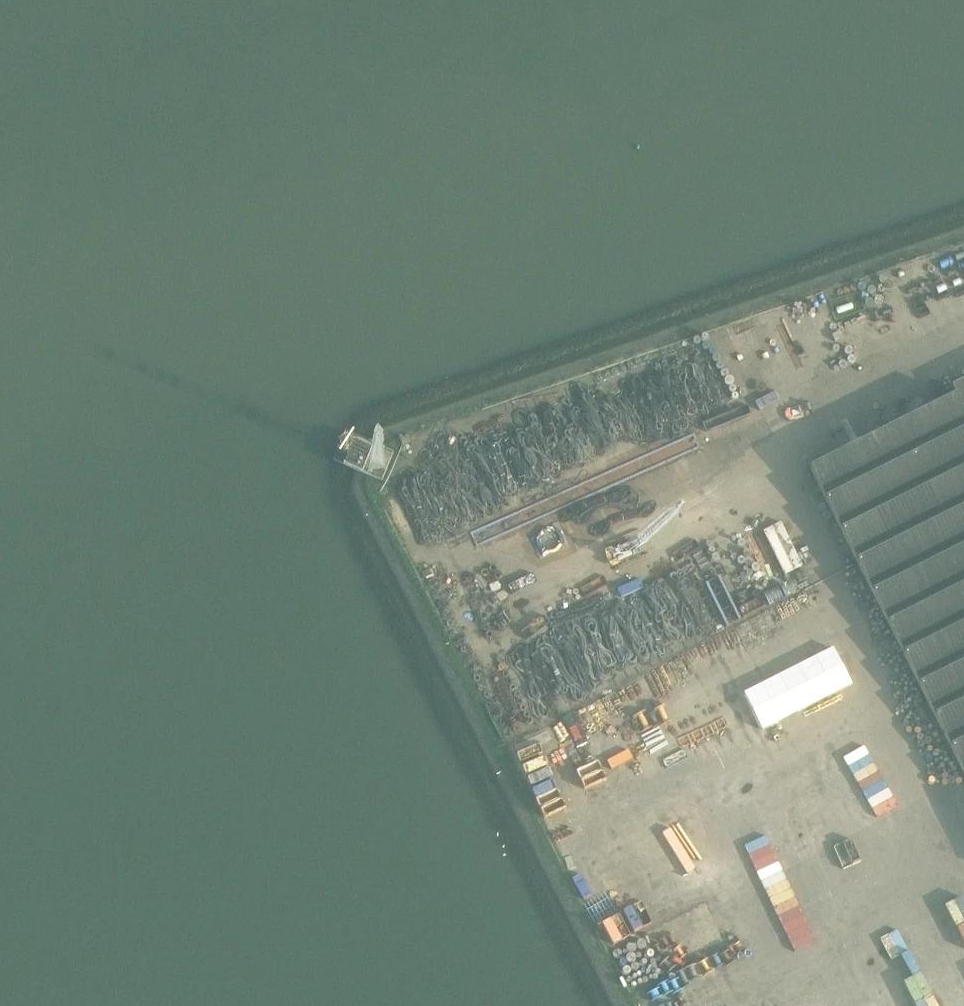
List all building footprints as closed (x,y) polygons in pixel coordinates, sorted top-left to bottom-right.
[(950,388),(954,398),(963,414),(963,381),(950,388)] [(725,533),(580,599),(612,671),(629,663),(620,644),(612,647),(608,638),(657,616),(663,627),(655,631),(664,650),(759,607),(725,533)] [(701,909),(626,944),(645,984),(720,948),(701,909)]
